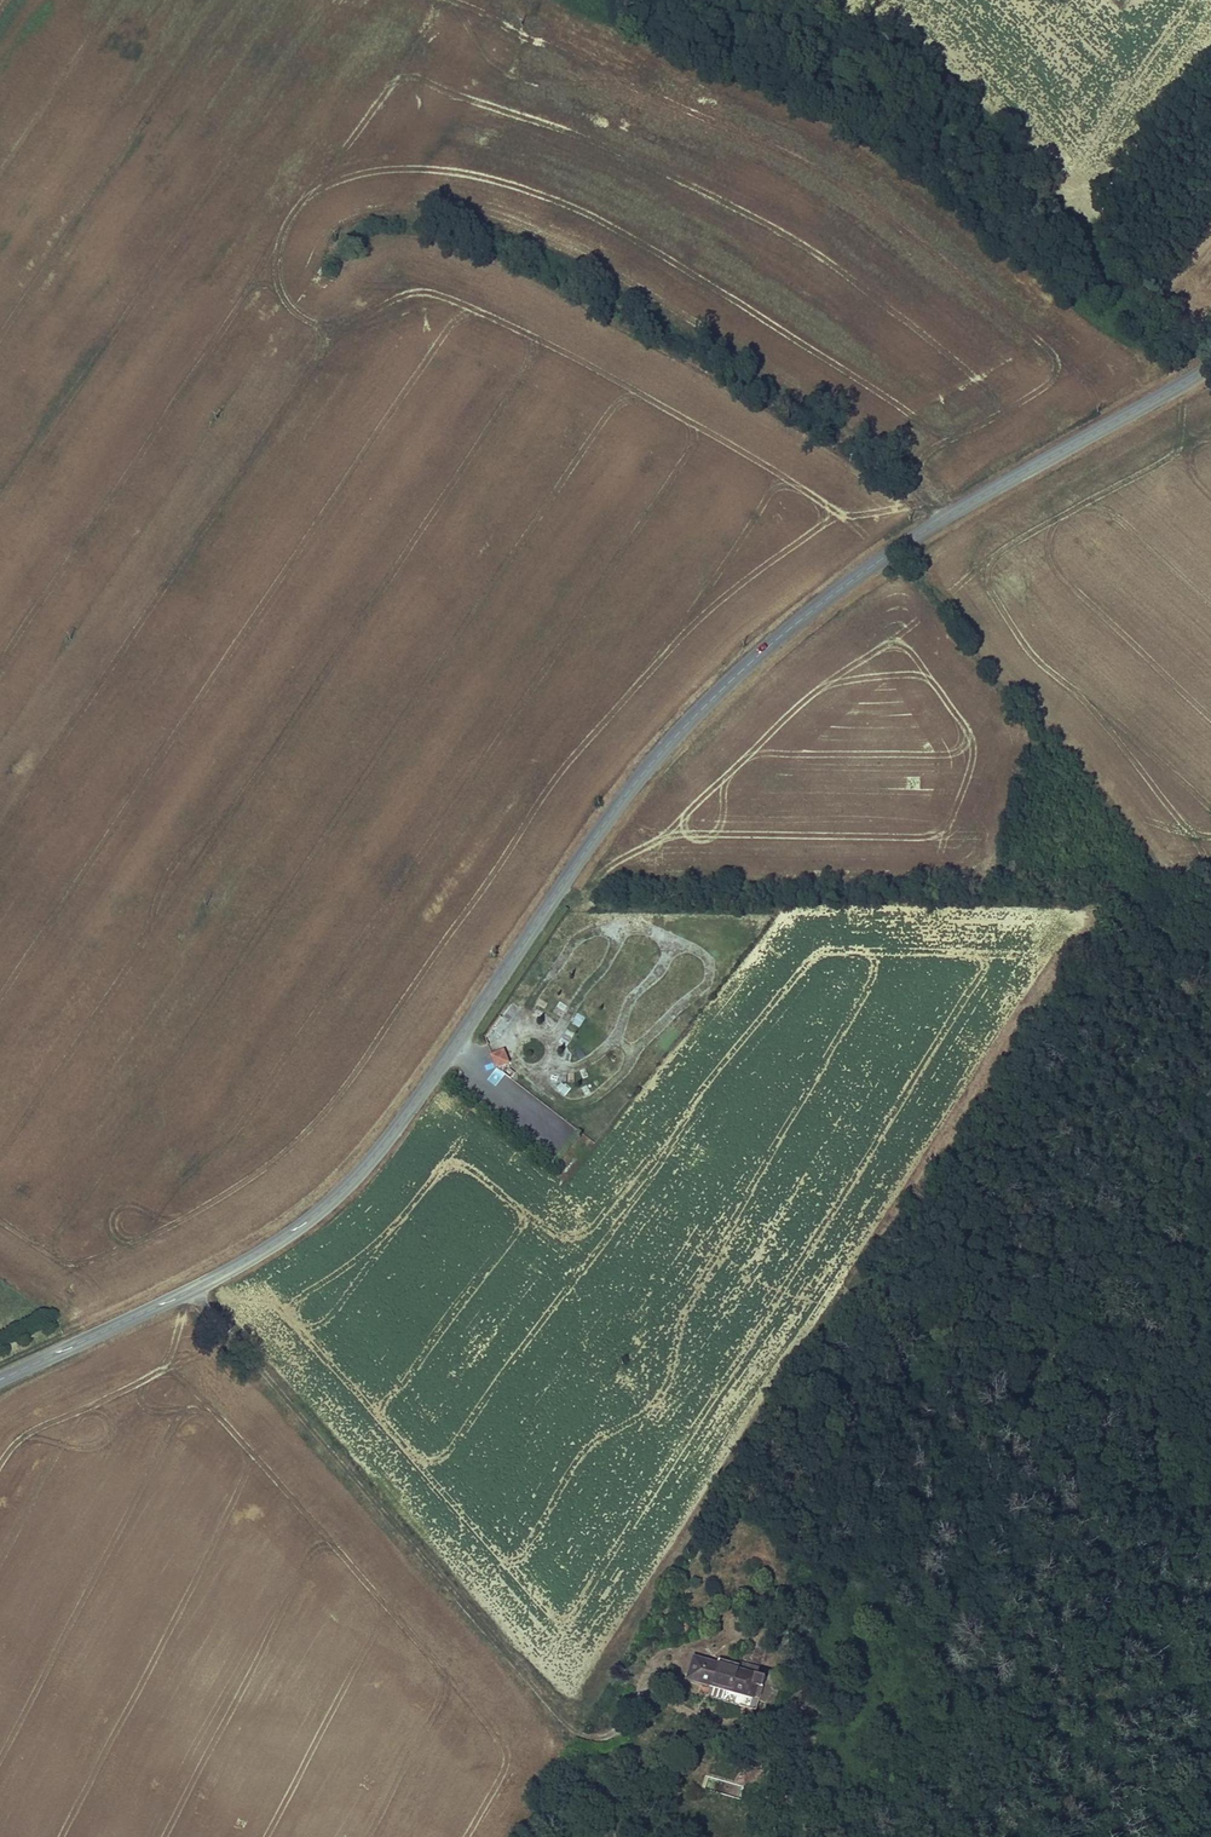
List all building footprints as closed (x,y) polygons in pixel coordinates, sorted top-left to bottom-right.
[(1104,246),(1101,250),(1107,255),(1110,252),(1104,246)] [(490,1051),(495,1066),(511,1061),(505,1046),(490,1051)] [(784,1626),(783,1607),(775,1608),(777,1627),(784,1626)] [(790,1645),(789,1630),(772,1631),(773,1646),(790,1645)] [(759,1699),(766,1678),(738,1670),(739,1665),(721,1660),(720,1665),(695,1658),(689,1679),(709,1685),(706,1696),(756,1710),(759,1699)] [(774,1704),(783,1674),(740,1662),(739,1665),(738,1670),(766,1678),(759,1699),(774,1704)] [(783,1785),(788,1770),(768,1762),(762,1777),(783,1785)] [(760,1785),(763,1779),(751,1774),(748,1780),(760,1785)]
